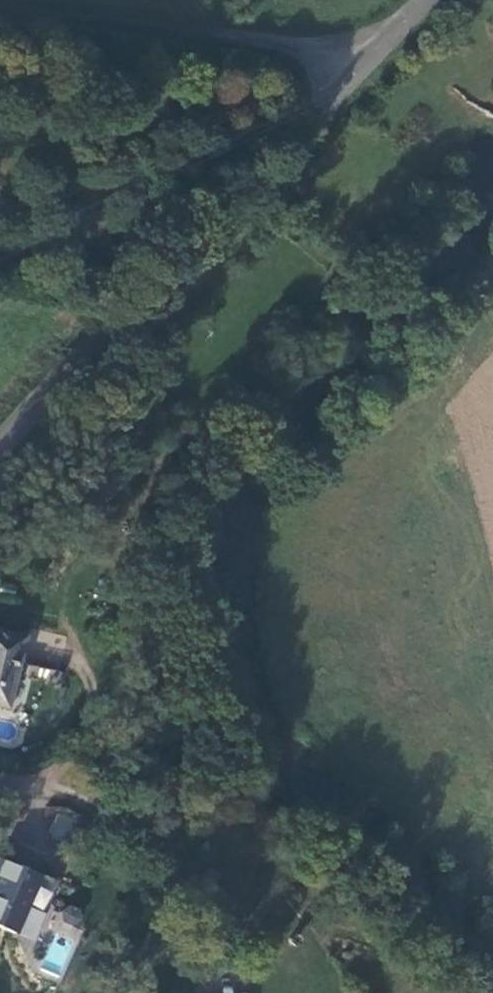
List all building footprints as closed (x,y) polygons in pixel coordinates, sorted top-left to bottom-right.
[(0,633),(0,708),(5,709),(21,638),(0,633)] [(65,842),(76,821),(58,811),(46,832),(65,842)] [(0,862),(0,932),(13,938),(38,877),(0,862)] [(60,976),(87,916),(66,906),(39,967),(60,976)]
